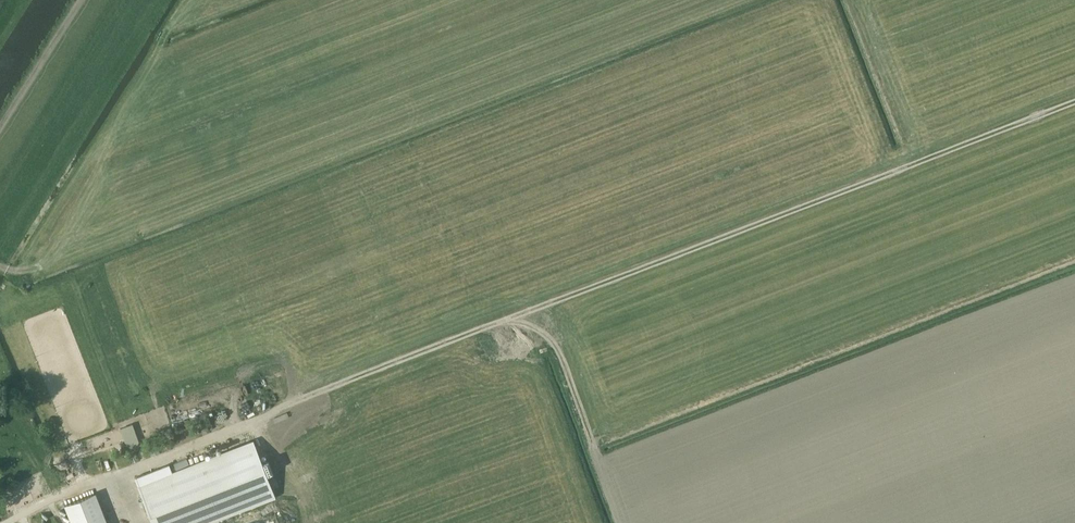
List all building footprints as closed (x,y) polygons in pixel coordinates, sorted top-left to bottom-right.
[(134,477),(152,522),(209,522),(275,497),(253,439),(172,471),(169,463),(134,477)] [(64,504),(71,522),(107,522),(95,492),(64,504)]
